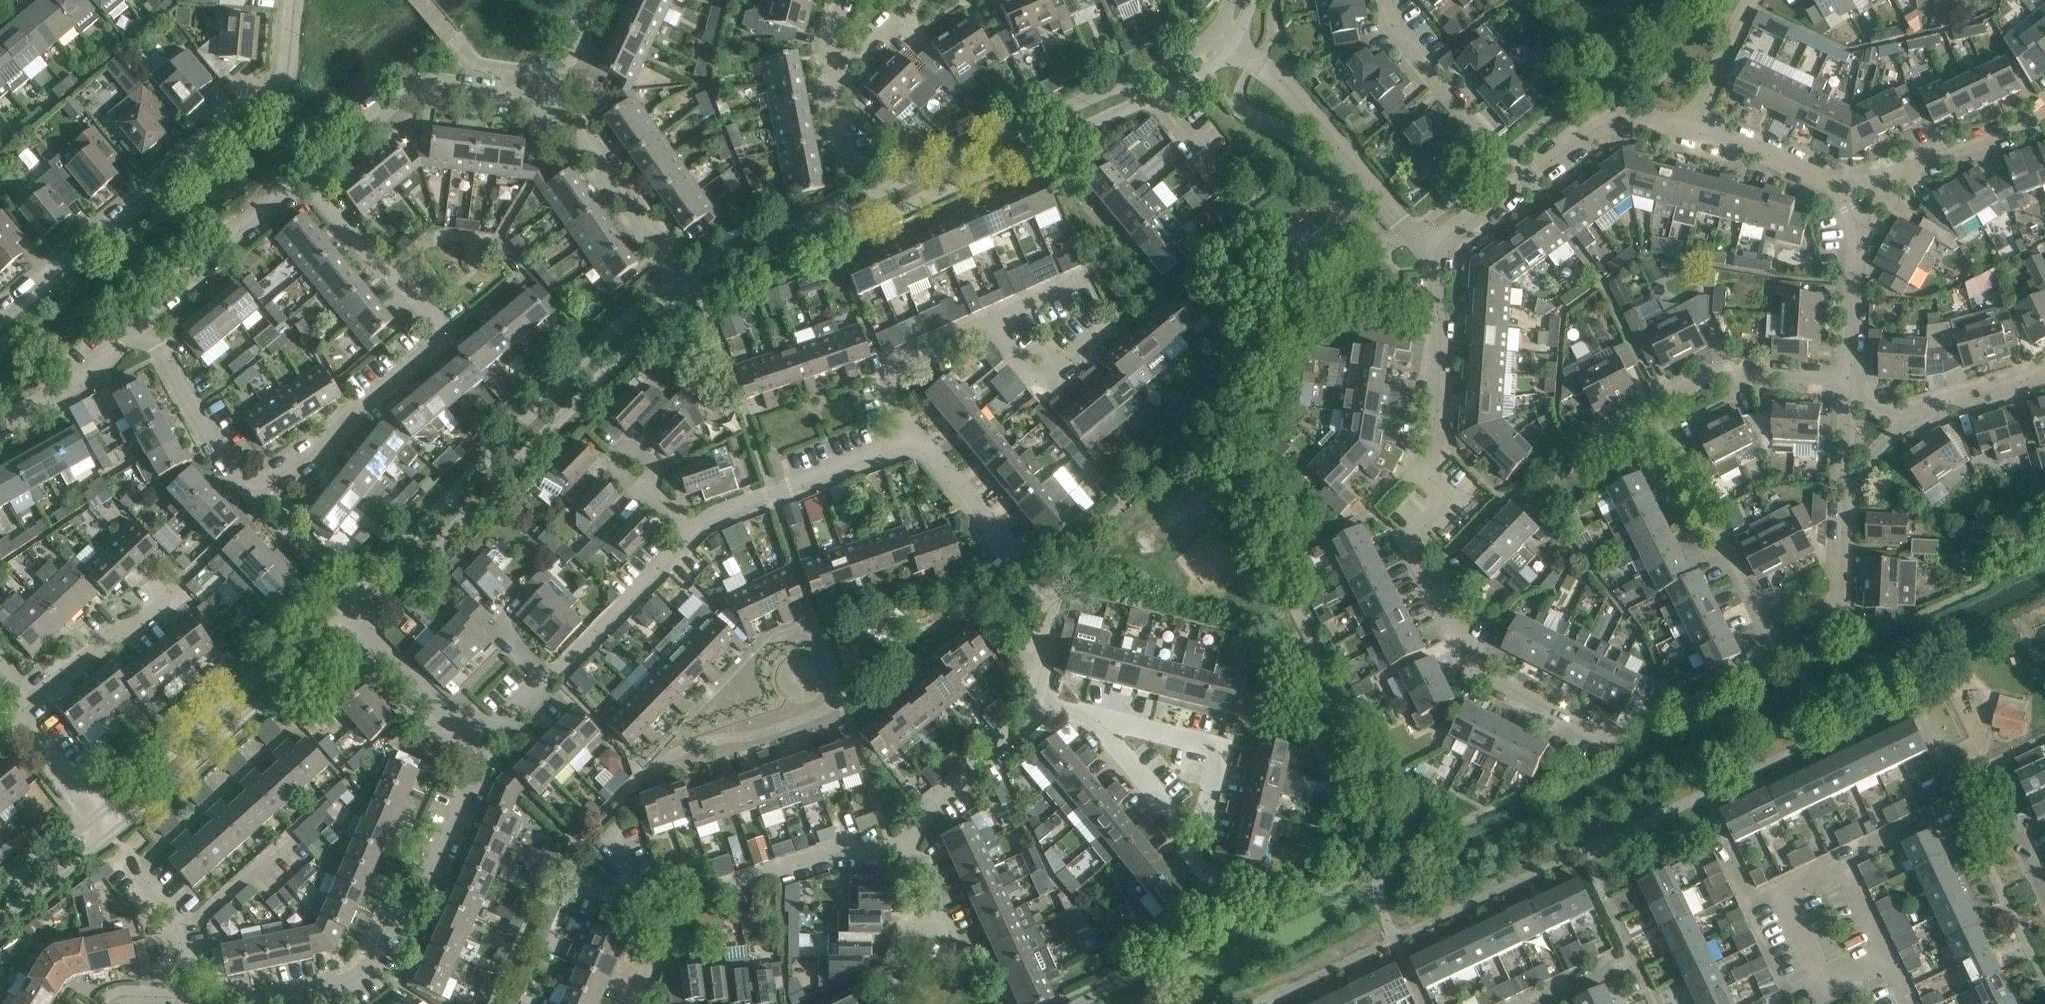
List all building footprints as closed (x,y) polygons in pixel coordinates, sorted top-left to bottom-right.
[(34,13),(57,40),(74,26),(53,0),(43,0),(31,10),(34,13)] [(92,10),(84,0),(53,0),(74,26),(81,33),(99,18),(92,10)] [(176,6),(171,0),(166,0),(159,6),(166,14),(176,6)] [(629,5),(662,21),(672,0),(631,0),(629,5)] [(748,29),(753,30),(773,35),(776,23),(804,31),(810,8),(778,0),(771,0),(768,12),(760,10),(745,11),(742,24),(748,29)] [(810,8),(812,0),(778,0),(810,8)] [(998,33),(1010,56),(1042,42),(1036,28),(1024,0),(1001,0),(999,1),(1011,28),(998,33)] [(1036,28),(1057,18),(1063,33),(1074,27),(1070,16),(1064,4),(1053,9),(1050,0),(1024,0),(1036,28)] [(1064,4),(1070,16),(1081,12),(1075,0),(1062,0),(1064,4)] [(1205,8),(1212,0),(1203,0),(1205,8)] [(1319,14),(1366,6),(1365,0),(1317,0),(1319,14)] [(1431,13),(1437,8),(1436,6),(1442,0),(1419,0),(1431,13)] [(1849,12),(1842,0),(1805,0),(1801,2),(1815,24),(1815,25),(1825,18),(1825,19),(1838,12),(1841,17),(1849,12)] [(1849,12),(1856,7),(1853,2),(1857,0),(1842,0),(1849,12)] [(662,21),(629,5),(619,26),(653,41),(662,21)] [(166,14),(159,6),(150,13),(157,22),(166,14)] [(712,6),(709,17),(706,29),(715,31),(721,9),(712,6)] [(1344,45),(1346,49),(1361,42),(1357,20),(1368,18),(1366,6),(1319,14),(1322,26),(1333,24),(1337,46),(1344,45)] [(2034,15),(2044,28),(2044,6),(2034,15)] [(14,24),(39,55),(57,40),(34,13),(31,10),(14,24)] [(1775,29),(1788,35),(1792,26),(1778,20),(1760,11),(1753,26),(1771,34),(1772,35),(1775,29)] [(1958,24),(1956,14),(1940,18),(1942,27),(1958,24)] [(2030,80),(2044,69),(2044,28),(2034,15),(2005,38),(2030,80)] [(258,19),(251,19),(223,16),(221,36),(215,35),(197,51),(220,79),(236,65),(237,59),(250,60),(251,50),(256,50),(259,16),(258,16),(258,19)] [(137,33),(146,25),(139,17),(130,25),(137,33)] [(970,17),(950,30),(972,62),(991,50),(1000,62),(1010,56),(998,33),(986,41),(970,17)] [(1457,37),(1465,30),(1455,19),(1443,28),(1449,35),(1457,37)] [(22,69),(39,55),(14,24),(0,36),(0,43),(22,69)] [(1987,33),(1985,24),(1969,28),(1971,37),(1987,33)] [(1507,52),(1499,42),(1484,25),(1476,31),(1460,44),(1453,50),(1460,59),(1456,63),(1464,72),(1472,65),(1480,74),(1507,52)] [(619,26),(609,46),(643,62),(653,41),(619,26)] [(1792,26),(1788,35),(1801,42),(1805,33),(1792,26)] [(1888,40),(1904,36),(1902,27),(1886,30),(1888,40)] [(1969,28),(1953,31),(1955,41),(1971,37),(1969,28)] [(972,62),(950,30),(931,42),(947,67),(935,75),(943,84),(952,94),(961,88),(953,75),(972,62)] [(1888,40),(1886,30),(1869,34),(1872,43),(1888,40)] [(1537,41),(1530,32),(1520,40),(1527,49),(1537,41)] [(1942,44),(1940,34),(1923,38),(1925,47),(1942,44)] [(1925,47),(1923,38),(1907,42),(1909,51),(1925,47)] [(1816,48),(1829,55),(1833,46),(1820,40),(1816,48)] [(1361,42),(1346,49),(1348,53),(1342,58),(1356,75),(1347,82),(1356,92),(1392,62),(1384,52),(1375,59),(1361,42)] [(9,90),(12,93),(29,79),(21,70),(22,69),(0,43),(0,79),(9,90)] [(1898,44),(1883,47),(1885,56),(1900,53),(1898,44)] [(107,45),(97,53),(103,61),(113,52),(107,45)] [(630,90),(643,62),(609,46),(599,68),(622,78),(615,91),(630,90)] [(1833,46),(1829,55),(1842,61),(1846,52),(1833,46)] [(153,78),(186,118),(204,103),(196,93),(213,80),(187,49),(153,78)] [(1754,108),(1771,71),(1751,62),(1754,56),(1742,50),(1726,83),(1737,88),(1735,92),(1748,98),(1745,104),(1754,108)] [(700,51),(697,62),(694,74),(703,77),(709,54),(700,51)] [(1545,51),(1537,58),(1543,65),(1551,57),(1545,51)] [(897,52),(880,69),(907,97),(924,81),(934,92),(943,84),(935,75),(926,65),(917,74),(897,52)] [(1105,52),(1090,53),(1091,64),(1105,63),(1105,52)] [(1479,90),(1487,100),(1522,70),(1507,52),(1480,74),(1487,83),(1479,90)] [(103,61),(97,53),(88,61),(94,69),(103,61)] [(765,83),(802,76),(797,53),(778,56),(761,60),(765,83)] [(118,55),(104,67),(129,97),(143,85),(118,55)] [(2007,58),(1986,68),(2000,100),(2021,90),(2007,58)] [(1390,123),(1407,108),(1408,107),(1402,99),(1406,96),(1402,91),(1412,83),(1401,70),(1399,71),(1392,62),(1356,92),(1364,102),(1373,95),(1386,111),(1383,114),(1390,123)] [(1986,68),(1965,78),(1980,109),(2000,100),(1986,68)] [(916,106),(907,97),(880,69),(863,85),(884,106),(875,115),(893,133),(901,124),(899,122),(916,106)] [(1487,100),(1509,127),(1537,104),(1522,87),(1530,80),(1522,70),(1487,100)] [(1777,111),(1792,81),(1771,71),(1754,108),(1762,112),(1765,105),(1777,111)] [(68,90),(78,82),(72,74),(62,82),(68,90)] [(770,105),(806,98),(802,76),(765,83),(770,105)] [(1942,82),(1959,119),(1980,109),(1965,78),(1945,87),(1942,82)] [(9,90),(0,79),(0,98),(9,90)] [(726,102),(721,91),(717,80),(708,84),(717,106),(726,102)] [(1795,127),(1812,90),(1792,81),(1777,111),(1790,117),(1787,123),(1795,127)] [(59,98),(68,90),(62,82),(53,90),(59,98)] [(1958,119),(1959,119),(1942,82),(1920,92),(1935,123),(1956,114),(1958,119)] [(165,135),(164,133),(158,126),(169,116),(143,85),(129,97),(120,104),(130,115),(118,124),(127,136),(121,141),(132,154),(138,149),(142,154),(165,135)] [(1835,86),(1829,98),(1833,100),(1839,88),(1835,86)] [(647,115),(630,90),(615,91),(624,103),(604,117),(617,137),(647,115)] [(1819,131),(1833,100),(1829,98),(1812,90),(1795,127),(1803,131),(1806,125),(1819,131)] [(1895,90),(1874,100),(1888,131),(1901,125),(1904,131),(1913,127),(1895,90)] [(696,95),(700,106),(705,117),(713,113),(705,91),(696,95)] [(1334,93),(1325,100),(1334,111),(1342,103),(1334,93)] [(72,94),(60,104),(73,120),(85,110),(72,94)] [(774,128),(811,120),(806,98),(770,105),(774,128)] [(1853,159),(1853,110),(1833,100),(1819,131),(1831,136),(1828,143),(1841,149),(1841,159),(1853,159)] [(1888,131),(1874,100),(1853,110),(1853,159),(1867,159),(1866,149),(1879,143),(1876,136),(1888,131)] [(36,122),(46,114),(40,106),(30,115),(36,122)] [(1409,165),(1449,131),(1442,122),(1433,129),(1418,111),(1413,115),(1407,108),(1390,123),(1399,134),(1402,131),(1414,144),(1401,155),(1409,165)] [(989,112),(978,117),(982,126),(983,128),(994,123),(993,121),(989,112)] [(27,130),(36,122),(30,115),(20,123),(27,130)] [(661,134),(647,115),(617,137),(630,155),(661,134)] [(1151,117),(1133,131),(1139,139),(1141,141),(1158,126),(1151,117)] [(778,150),(815,143),(811,120),(774,128),(778,150)] [(743,145),(739,134),(734,123),(725,127),(734,149),(743,145)] [(67,167),(91,196),(117,175),(109,166),(119,158),(93,127),(74,143),(83,153),(67,167)] [(417,152),(421,165),(452,169),(457,132),(433,129),(430,153),(417,152)] [(1430,164),(1445,181),(1472,158),(1449,131),(1409,165),(1417,175),(1430,164)] [(8,140),(2,132),(0,134),(0,147),(8,140)] [(475,172),(479,135),(457,132),(452,169),(475,172)] [(630,155),(643,174),(674,153),(661,134),(630,155)] [(497,174),(502,138),(479,135),(475,172),(497,174)] [(713,138),(718,149),(722,160),(731,157),(722,135),(713,138)] [(497,174),(528,178),(535,167),(522,165),(525,141),(502,138),(497,174)] [(374,156),(398,184),(421,165),(417,152),(407,160),(392,141),(374,156)] [(1101,201),(1125,181),(1136,172),(1121,154),(1127,149),(1120,141),(1103,155),(1109,163),(1085,182),(1101,201)] [(783,172),(819,165),(815,143),(778,150),(783,172)] [(906,143),(899,150),(902,153),(908,159),(908,160),(910,158),(915,153),(906,143)] [(2030,151),(2044,186),(2044,189),(2044,143),(2039,146),(2040,148),(2030,151)] [(1633,195),(1655,201),(1663,168),(1650,165),(1652,158),(1638,155),(1636,145),(1623,147),(1633,195)] [(1605,174),(1594,182),(1614,209),(1633,195),(1623,147),(1611,150),(1613,160),(1601,168),(1605,174)] [(1999,176),(2012,211),(2031,204),(2027,193),(2044,186),(2030,151),(2022,155),(2021,152),(2005,158),(2010,172),(1999,176)] [(687,171),(674,153),(643,174),(657,192),(687,171)] [(398,184),(374,156),(356,170),(380,199),(398,184)] [(819,165),(783,172),(787,195),(824,188),(819,165)] [(1655,201),(1677,207),(1687,167),(1678,165),(1676,171),(1663,168),(1655,201)] [(760,189),(756,178),(751,167),(743,170),(752,192),(760,189)] [(1699,212),(1707,179),(1694,176),(1696,169),(1687,167),(1677,207),(1673,222),(1674,222),(1675,217),(1686,220),(1685,224),(1695,227),(1699,212)] [(72,192),(52,168),(35,182),(42,191),(20,209),(43,236),(71,214),(61,202),(72,192)] [(551,183),(543,172),(536,184),(554,209),(585,187),(571,168),(551,183)] [(2003,214),(2012,211),(1999,176),(1988,183),(1979,168),(1965,177),(1966,179),(1958,184),(1977,216),(1992,207),(1998,217),(2003,214)] [(338,186),(362,214),(380,199),(356,170),(338,186)] [(657,192),(670,211),(700,190),(687,171),(657,192)] [(1399,174),(1392,180),(1397,186),(1405,180),(1399,174)] [(1699,212),(1721,218),(1731,178),(1722,176),(1720,182),(1707,179),(1699,212)] [(1044,178),(1021,188),(1034,217),(1056,207),(1044,178)] [(1721,218),(1743,223),(1752,190),(1738,187),(1740,180),(1731,178),(1721,218)] [(1215,193),(1203,179),(1190,189),(1202,203),(1215,193)] [(1101,201),(1117,219),(1151,190),(1146,183),(1134,193),(1125,181),(1101,201)] [(1579,184),(1572,189),(1596,222),(1614,209),(1594,182),(1583,189),(1579,184)] [(1931,221),(1945,230),(1952,233),(1956,240),(1959,238),(1960,240),(1968,236),(1961,225),(1977,216),(1958,184),(1950,189),(1948,187),(1934,195),(1938,202),(1924,210),(1931,221)] [(585,187),(554,209),(567,228),(598,206),(585,187)] [(1743,223),(1765,229),(1775,189),(1766,187),(1765,194),(1752,190),(1743,223)] [(1034,217),(1021,188),(999,198),(1012,226),(1034,217)] [(1548,215),(1568,243),(1572,239),(1577,236),(1586,249),(1597,241),(1587,229),(1596,222),(1572,189),(1564,195),(1569,200),(1557,209),(1552,212),(1548,215)] [(1775,189),(1765,229),(1778,232),(1776,239),(1801,245),(1808,217),(1793,213),(1796,202),(1783,198),(1784,191),(1775,189)] [(707,200),(700,190),(670,211),(684,230),(704,216),(709,223),(719,216),(707,200)] [(1117,219),(1132,238),(1167,209),(1151,190),(1117,219)] [(999,198),(977,208),(990,236),(1012,226),(999,198)] [(1219,199),(1209,207),(1225,226),(1235,217),(1219,199)] [(611,225),(598,206),(567,228),(581,246),(611,225)] [(968,246),(990,236),(977,208),(955,217),(968,246)] [(1132,238),(1147,256),(1182,227),(1167,209),(1132,238)] [(22,254),(15,245),(24,237),(2,211),(0,213),(0,272),(22,254)] [(275,238),(291,256),(319,232),(304,214),(275,238)] [(1525,223),(1549,256),(1557,267),(1575,253),(1568,243),(1548,215),(1537,223),(1533,218),(1525,223)] [(955,217),(933,227),(951,267),(973,257),(968,246),(955,217)] [(480,222),(468,221),(456,219),(455,228),(479,231),(480,222)] [(1896,227),(1888,241),(1933,267),(1937,260),(1926,254),(1936,238),(1921,229),(1903,219),(1898,228),(1896,227)] [(1530,270),(1549,256),(1525,223),(1518,229),(1522,234),(1511,242),(1530,270)] [(611,225),(581,246),(594,265),(624,243),(611,225)] [(418,226),(409,234),(400,241),(406,249),(424,233),(418,226)] [(933,227),(911,237),(924,265),(935,260),(940,271),(951,267),(933,227)] [(1182,227),(1147,256),(1163,275),(1187,255),(1177,243),(1188,234),(1182,227)] [(1960,247),(1956,240),(1952,233),(1945,230),(1938,242),(1954,251),(1960,247)] [(334,249),(319,232),(291,256),(305,273),(334,249)] [(510,241),(518,250),(525,244),(518,235),(510,241)] [(911,237),(889,246),(907,287),(929,277),(924,265),(911,237)] [(1933,267),(1888,241),(1880,256),(1882,257),(1877,266),(1886,271),(1880,282),(1897,292),(1902,296),(1918,268),(1929,274),(1933,267)] [(1469,259),(1512,283),(1530,270),(1511,242),(1500,250),(1496,244),(1485,252),(1476,248),(1469,259)] [(638,263),(624,243),(594,265),(613,291),(623,284),(618,277),(638,263)] [(1058,260),(1063,273),(1082,265),(1072,243),(1061,248),(1065,257),(1058,260)] [(1652,252),(1666,255),(1668,245),(1653,243),(1652,252)] [(1668,245),(1666,255),(1681,257),(1682,248),(1668,245)] [(909,291),(907,287),(889,246),(867,256),(880,285),(891,280),(898,296),(909,291)] [(1604,257),(1596,247),(1589,251),(1597,262),(1604,257)] [(1638,255),(1632,247),(1620,256),(1626,264),(1638,255)] [(348,267),(334,249),(305,273),(320,291),(348,267)] [(1697,260),(1711,262),(1713,253),(1698,250),(1697,260)] [(1713,253),(1711,262),(1726,265),(1727,255),(1713,253)] [(2042,296),(2016,308),(2033,344),(2044,339),(2044,265),(2041,255),(2026,262),(2042,296)] [(880,285),(867,256),(845,266),(858,295),(880,285)] [(1033,275),(1037,284),(1059,275),(1051,256),(1041,261),(1045,270),(1033,275)] [(1626,264),(1620,256),(1608,264),(1614,273),(1626,264)] [(1742,267),(1756,270),(1758,260),(1743,258),(1742,267)] [(1477,303),(1511,306),(1512,283),(1469,259),(1463,270),(1472,275),(1471,289),(1478,290),(1477,303)] [(1758,260),(1756,270),(1771,272),(1772,263),(1758,260)] [(532,267),(547,285),(554,279),(539,261),(532,267)] [(1006,273),(1015,294),(1037,284),(1033,275),(1028,263),(1006,273)] [(363,284),(348,267),(320,291),(334,308),(363,284)] [(1000,289),(989,294),(993,304),(1015,294),(1006,273),(1004,268),(993,273),(1000,289)] [(1965,283),(1968,293),(1970,300),(2000,284),(1995,269),(1978,277),(1965,283)] [(250,290),(257,284),(249,275),(242,281),(250,290)] [(233,278),(214,294),(240,324),(258,309),(233,278)] [(1623,280),(1612,285),(1623,308),(1635,303),(1623,280)] [(1579,298),(1591,289),(1585,281),(1573,290),(1579,298)] [(1783,294),(1782,316),(1822,319),(1823,295),(1801,294),(1802,283),(1776,281),(1776,294),(1783,294)] [(520,298),(511,307),(531,331),(559,307),(538,283),(529,291),(525,286),(516,293),(520,298)] [(971,283),(961,288),(972,313),(993,304),(989,294),(978,299),(971,283)] [(250,290),(257,299),(265,293),(257,284),(250,290)] [(349,326),(378,302),(363,284),(334,308),(349,326)] [(777,288),(757,294),(760,304),(768,301),(780,297),(777,288)] [(1579,298),(1573,290),(1561,298),(1567,306),(1579,298)] [(1727,291),(1715,290),(1714,300),(1714,311),(1714,312),(1725,313),(1727,291)] [(211,305),(201,313),(222,339),(240,324),(214,294),(207,300),(211,305)] [(1180,295),(1160,311),(1180,335),(1190,327),(1196,334),(1212,321),(1198,304),(1192,310),(1180,295)] [(940,303),(945,313),(949,323),(968,315),(964,305),(957,308),(952,298),(940,303)] [(1547,316),(1557,308),(1540,299),(1536,313),(1547,316)] [(1703,316),(1714,311),(1714,300),(1695,299),(1684,305),(1687,311),(1667,321),(1685,357),(1706,346),(1696,327),(1706,322),(1703,316)] [(279,311),(272,301),(264,307),(272,317),(279,311)] [(393,320),(378,302),(349,326),(370,351),(379,343),(374,336),(393,320)] [(1468,326),(1509,329),(1511,306),(1477,303),(1476,317),(1469,316),(1468,326)] [(513,345),(531,331),(511,307),(501,314),(497,310),(489,316),(513,345)] [(1974,314),(1976,323),(1987,362),(2010,355),(2007,344),(2017,341),(2009,312),(2008,307),(1997,310),(1996,308),(1974,314)] [(1639,308),(1625,314),(1650,362),(1659,357),(1664,367),(1685,357),(1667,321),(1662,310),(1644,319),(1639,308)] [(927,333),(938,328),(934,318),(930,309),(919,314),(927,333)] [(1160,311),(1142,326),(1162,350),(1180,335),(1160,311)] [(222,339),(201,313),(183,328),(185,331),(180,335),(199,358),(222,339)] [(945,313),(934,318),(938,328),(949,323),(945,313)] [(486,328),(476,336),(496,360),(513,345),(489,316),(481,323),(486,328)] [(1782,316),(1768,316),(1767,338),(1773,338),(1772,355),(1797,357),(1798,341),(1820,342),(1822,319),(1782,316)] [(1551,317),(1550,332),(1560,332),(1561,318),(1551,317)] [(301,334),(309,329),(303,319),(295,324),(301,334)] [(1987,362),(1976,323),(1955,329),(1953,322),(1940,324),(1943,349),(1959,347),(1965,368),(1987,362)] [(280,335),(271,324),(252,340),(262,351),(266,347),(275,339),(280,335)] [(859,324),(838,331),(854,379),(859,377),(854,362),(870,357),(859,324)] [(1905,339),(1903,379),(1926,380),(1928,351),(1943,349),(1940,324),(1928,325),(1927,340),(1905,339)] [(1142,326),(1123,341),(1144,365),(1162,350),(1142,326)] [(1474,349),(1507,351),(1509,329),(1468,326),(1468,335),(1475,335),(1474,349)] [(913,328),(901,333),(906,342),(917,337),(913,328)] [(1357,344),(1353,367),(1387,372),(1389,359),(1410,362),(1411,352),(1413,337),(1361,328),(1358,344),(1357,344)] [(301,334),(308,344),(315,339),(309,329),(301,334)] [(1883,338),(1883,330),(1871,330),(1870,355),(1881,355),(1879,377),(1903,379),(1905,339),(1883,338)] [(854,379),(838,331),(818,338),(829,371),(844,366),(849,381),(854,379)] [(275,339),(281,347),(290,339),(284,332),(280,335),(275,339)] [(1560,332),(1550,332),(1549,346),(1559,347),(1560,332)] [(890,338),(894,347),(906,342),(901,333),(890,338)] [(479,374),(496,360),(476,336),(466,344),(462,339),(454,345),(482,379),(483,379),(479,374)] [(551,354),(560,344),(554,338),(545,348),(551,354)] [(818,338),(797,345),(813,393),(818,391),(813,376),(829,371),(818,338)] [(275,339),(266,347),(272,354),(281,347),(275,339)] [(988,341),(978,349),(994,368),(1004,360),(988,341)] [(1144,365),(1123,341),(1105,357),(1115,370),(1115,369),(1135,393),(1154,378),(1144,365)] [(1618,355),(1598,365),(1616,401),(1637,390),(1627,371),(1637,366),(1626,343),(1615,349),(1618,355)] [(448,358),(440,365),(472,403),(480,397),(473,387),(482,379),(454,345),(453,346),(461,356),(453,363),(448,358)] [(797,345),(777,352),(788,385),(803,380),(808,394),(813,393),(797,345)] [(1736,350),(1736,351),(1736,352),(1737,354),(1737,355),(1738,356),(1739,356),(1739,357),(1740,357),(1742,358),(1743,358),(1744,358),(1745,357),(1746,357),(1747,356),(1748,356),(1749,355),(1749,354),(1749,352),(1749,351),(1749,350),(1749,349),(1749,348),(1748,347),(1747,346),(1746,345),(1745,345),(1744,345),(1743,345),(1742,345),(1741,345),(1739,345),(1738,346),(1738,347),(1737,348),(1737,349),(1736,350)] [(551,354),(545,348),(536,357),(542,363),(551,354)] [(1465,371),(1506,374),(1507,351),(1474,349),(1473,362),(1466,362),(1465,371)] [(244,365),(254,357),(249,350),(239,359),(244,365)] [(777,352),(756,359),(772,406),(777,405),(772,390),(788,385),(777,352)] [(1205,364),(1214,375),(1221,370),(1212,358),(1205,364)] [(244,365),(239,359),(229,367),(234,373),(244,365)] [(772,406),(756,359),(735,366),(746,399),(762,394),(767,408),(772,406)] [(1548,362),(1547,377),(1557,378),(1558,363),(1548,362)] [(1214,375),(1205,364),(1198,370),(1207,381),(1214,375)] [(321,409),(341,396),(321,365),(301,377),(321,409)] [(437,376),(427,384),(447,409),(457,401),(464,410),(472,403),(440,365),(433,371),(437,376)] [(1339,387),(1350,389),(1404,398),(1405,389),(1385,385),(1387,372),(1353,367),(1342,365),(1339,387)] [(1616,401),(1598,365),(1578,375),(1575,369),(1564,374),(1567,379),(1576,397),(1585,392),(1595,411),(1616,401)] [(243,374),(249,381),(258,374),(252,366),(243,374)] [(1009,366),(993,379),(990,381),(999,393),(1018,377),(1009,366)] [(1145,404),(1135,393),(1115,369),(1115,370),(1104,379),(1094,366),(1087,372),(1126,420),(1145,404)] [(1470,394),(1504,397),(1506,374),(1465,371),(1465,380),(1471,381),(1470,394)] [(520,387),(529,378),(523,372),(514,382),(520,387)] [(1090,390),(1079,400),(1107,434),(1108,435),(1126,420),(1087,372),(1080,378),(1090,390)] [(243,374),(234,382),(240,389),(249,381),(243,374)] [(949,374),(925,394),(940,413),(970,388),(964,381),(959,386),(949,374)] [(1317,377),(1307,375),(1306,382),(1316,384),(1317,377)] [(119,405),(125,417),(153,401),(141,381),(138,382),(135,377),(126,382),(124,378),(99,392),(110,410),(119,405)] [(301,377),(282,390),(302,421),(321,409),(301,377)] [(1018,377),(999,393),(1008,404),(1027,388),(1018,377)] [(1547,377),(1546,392),(1556,392),(1557,378),(1547,377)] [(520,387),(514,382),(505,391),(511,397),(520,387)] [(405,394),(430,423),(437,432),(445,426),(437,417),(447,409),(427,384),(417,392),(413,387),(405,394)] [(656,416),(669,402),(653,386),(642,397),(632,387),(607,412),(625,430),(640,415),(648,424),(656,416)] [(669,402),(656,416),(665,424),(650,439),(668,456),(676,449),(681,443),(683,441),(693,431),(692,429),(705,422),(698,408),(700,407),(690,400),(696,393),(685,386),(669,402)] [(970,388),(940,413),(956,431),(980,411),(970,400),(976,395),(970,388)] [(1168,395),(1177,406),(1184,400),(1175,389),(1168,395)] [(1350,389),(1346,412),(1380,417),(1382,404),(1402,407),(1404,398),(1350,389)] [(282,390),(263,402),(283,433),(302,421),(282,390)] [(381,424),(405,443),(430,423),(405,394),(398,400),(402,405),(391,414),(394,417),(383,425),(381,424)] [(1457,437),(1503,419),(1504,397),(1470,394),(1470,408),(1463,407),(1462,421),(1452,425),(1457,437)] [(1088,450),(1107,434),(1079,400),(1067,409),(1057,397),(1049,403),(1088,450)] [(2043,400),(2044,403),(2031,407),(2037,426),(2042,445),(2044,444),(2044,400),(2043,400)] [(69,407),(81,428),(93,422),(81,401),(69,407)] [(136,437),(169,418),(164,409),(159,412),(153,401),(125,417),(131,428),(119,434),(124,443),(136,437)] [(283,433),(263,402),(243,415),(263,446),(283,433)] [(1774,410),(1758,413),(1766,452),(1795,453),(1798,404),(1775,403),(1774,410)] [(1033,410),(1042,421),(1049,416),(1040,404),(1033,410)] [(1830,453),(1832,417),(1821,416),(1821,405),(1798,404),(1795,453),(1795,456),(1817,458),(1818,452),(1830,453)] [(489,421),(498,412),(491,406),(482,415),(489,421)] [(1739,410),(1718,421),(1736,457),(1756,447),(1759,453),(1766,452),(1758,413),(1742,417),(1739,410)] [(980,411),(956,431),(971,449),(1000,426),(994,419),(989,423),(980,411)] [(2020,424),(2009,427),(2004,411),(1974,420),(1979,439),(1982,452),(1995,449),(1999,461),(2028,453),(2026,443),(2020,424)] [(1377,430),(1380,417),(1346,412),(1343,434),(1342,434),(1400,463),(1405,451),(1396,447),(1398,434),(1377,430)] [(1552,413),(1539,420),(1543,428),(1557,422),(1552,413)] [(489,421),(482,415),(474,425),(480,431),(489,421)] [(1049,416),(1042,421),(1052,433),(1059,427),(1049,416)] [(136,437),(147,456),(175,441),(169,430),(174,427),(169,418),(136,437)] [(1486,450),(1495,459),(1519,435),(1503,419),(1457,437),(1461,449),(1464,448),(1465,452),(1472,450),(1470,446),(1471,445),(1481,455),(1486,450)] [(1697,432),(1702,441),(1692,446),(1708,479),(1719,473),(1721,477),(1741,467),(1736,457),(1718,421),(1697,432)] [(368,431),(362,439),(396,466),(401,460),(409,466),(419,454),(405,443),(381,424),(373,435),(368,431)] [(1000,426),(971,449),(986,468),(1010,448),(1001,437),(1006,433),(1000,426)] [(69,469),(90,457),(84,445),(74,428),(62,434),(59,429),(50,434),(69,469)] [(1921,444),(1916,448),(1903,457),(1914,472),(1911,474),(1925,494),(1941,483),(1938,479),(1963,462),(1952,444),(1940,428),(1925,439),(1929,443),(1923,447),(1921,444)] [(69,469),(50,434),(41,439),(44,444),(33,451),(49,480),(60,474),(66,486),(76,480),(69,469)] [(1342,434),(1327,451),(1351,474),(1360,465),(1376,479),(1385,470),(1394,474),(1400,463),(1342,434)] [(1519,435),(1495,459),(1505,469),(1500,474),(1507,481),(1536,451),(1519,435)] [(360,451),(352,461),(377,480),(383,473),(393,481),(400,473),(394,468),(396,466),(362,439),(355,447),(360,451)] [(181,452),(175,441),(147,456),(136,463),(148,484),(159,477),(192,459),(187,449),(181,452)] [(570,504),(591,483),(582,474),(597,459),(578,441),(553,467),(571,485),(562,494),(570,504)] [(688,450),(690,448),(683,441),(681,443),(676,449),(687,460),(692,458),(688,450)] [(1063,447),(1073,458),(1080,453),(1070,441),(1063,447)] [(91,447),(98,458),(105,454),(99,443),(91,447)] [(454,452),(460,458),(469,449),(463,443),(454,452)] [(1010,448),(986,468),(1002,486),(1030,463),(1025,456),(1020,460),(1010,448)] [(2039,485),(2044,483),(2044,450),(2030,454),(2039,485)] [(36,502),(45,497),(39,486),(49,480),(33,451),(22,457),(19,451),(10,456),(30,491),(36,502)] [(1342,484),(1351,474),(1327,451),(1311,468),(1329,485),(1320,494),(1341,515),(1357,499),(1342,484)] [(1080,453),(1073,458),(1082,470),(1089,464),(1080,453)] [(98,458),(104,470),(111,466),(105,454),(98,458)] [(10,502),(30,491),(10,456),(1,461),(4,467),(0,469),(0,485),(10,502)] [(707,487),(710,498),(739,489),(732,467),(718,472),(713,458),(679,469),(680,473),(678,474),(681,485),(684,485),(687,494),(707,487)] [(377,480),(352,461),(345,470),(340,466),(333,475),(363,498),(371,505),(384,489),(375,482),(377,480)] [(1030,463),(1002,486),(1017,505),(1041,485),(1031,474),(1036,470),(1030,463)] [(174,516),(183,507),(211,481),(195,464),(167,490),(176,499),(167,508),(174,516)] [(1608,488),(1594,495),(1598,504),(1612,497),(1618,508),(1619,511),(1652,494),(1642,473),(1609,490),(1608,488)] [(1818,485),(1818,486),(1828,487),(1828,486),(1828,475),(1819,474),(1818,485)] [(372,506),(371,505),(363,498),(333,475),(327,482),(332,486),(324,496),(348,516),(356,506),(366,514),(372,506)] [(418,485),(420,488),(425,492),(434,483),(428,476),(418,485)] [(1041,485),(1017,505),(1032,523),(1067,494),(1053,476),(1041,485)] [(577,506),(577,526),(583,531),(592,540),(612,519),(603,511),(607,507),(618,496),(600,478),(586,492),(575,504),(577,506)] [(1095,484),(1104,495),(1104,496),(1111,490),(1102,478),(1095,484)] [(211,481),(183,507),(199,523),(230,495),(220,485),(217,487),(211,481)] [(418,485),(415,481),(405,490),(411,496),(420,488),(418,485)] [(10,502),(0,485),(0,507),(10,502)] [(95,487),(84,495),(88,502),(97,496),(99,494),(95,487)] [(102,503),(113,496),(108,489),(99,494),(97,496),(102,503)] [(1067,494),(1032,523),(1048,542),(1083,513),(1067,494)] [(1629,531),(1663,514),(1652,494),(1619,511),(1618,508),(1604,515),(1608,524),(1622,517),(1628,529),(1629,531)] [(128,510),(135,504),(126,495),(119,501),(128,510)] [(199,523),(216,541),(224,533),(243,515),(236,507),(239,505),(230,495),(199,523)] [(348,516),(324,496),(309,515),(312,517),(308,522),(316,529),(320,524),(333,534),(348,516)] [(807,501),(814,522),(823,519),(815,498),(807,501)] [(69,514),(80,507),(75,500),(64,507),(69,514)] [(1513,503),(1497,520),(1535,557),(1537,555),(1526,544),(1535,535),(1541,541),(1553,530),(1546,523),(1540,529),(1513,503)] [(387,520),(397,510),(391,504),(381,513),(387,520)] [(1731,519),(1741,514),(1736,504),(1726,509),(1731,519)] [(1790,506),(1770,516),(1793,562),(1814,551),(1805,532),(1814,527),(1803,504),(1792,510),(1790,506)] [(69,514),(64,507),(54,514),(58,521),(69,514)] [(1908,542),(1910,507),(1894,507),(1894,515),(1869,514),(1867,540),(1887,541),(1908,542)] [(592,540),(600,548),(602,547),(608,552),(613,552),(623,562),(624,561),(624,560),(654,530),(635,512),(620,527),(612,519),(592,540)] [(387,520),(381,513),(372,522),(378,528),(387,520)] [(1982,525),(1980,528),(1989,534),(1997,521),(1985,513),(1978,523),(1982,525)] [(69,521),(76,528),(85,522),(80,514),(69,521)] [(1640,551),(1673,534),(1663,514),(1629,531),(1628,529),(1614,536),(1619,544),(1632,537),(1638,549),(1640,551)] [(251,523),(243,515),(224,533),(232,541),(251,523)] [(1770,516),(1750,526),(1752,530),(1751,531),(1751,530),(1737,537),(1755,573),(1769,566),(1773,572),(1793,562),(1770,516)] [(132,520),(115,536),(140,563),(157,547),(144,532),(132,520)] [(144,526),(153,536),(160,530),(151,520),(144,526)] [(1535,557),(1497,520),(1481,537),(1519,573),(1535,557)] [(69,521),(60,527),(65,535),(76,528),(69,521)] [(259,532),(251,523),(232,541),(208,565),(215,572),(230,558),(239,568),(263,545),(254,536),(259,532)] [(741,523),(734,526),(742,544),(750,540),(741,523)] [(169,553),(182,541),(166,524),(160,530),(153,536),(169,553)] [(31,539),(42,532),(37,525),(26,532),(31,539)] [(943,578),(950,576),(945,563),(960,558),(949,525),(928,532),(943,578)] [(1327,570),(1374,546),(1364,526),(1331,543),(1331,541),(1316,548),(1321,557),(1334,550),(1340,561),(1327,568),(1327,570)] [(904,527),(883,534),(894,567),(907,562),(912,575),(919,572),(904,527)] [(905,527),(904,527),(919,572),(933,567),(937,580),(943,578),(928,532),(909,539),(905,527)] [(365,529),(364,529),(355,538),(361,544),(370,535),(365,529)] [(26,532),(11,542),(7,536),(0,541),(0,560),(6,556),(31,539),(26,532)] [(894,567),(883,534),(863,541),(878,588),(884,586),(879,572),(894,567)] [(1650,572),(1683,555),(1673,534),(1640,551),(1638,549),(1624,556),(1626,559),(1629,565),(1643,558),(1649,569),(1650,572)] [(99,552),(124,579),(140,563),(115,536),(99,552)] [(1514,578),(1519,573),(1481,537),(1465,553),(1492,579),(1503,567),(1514,578)] [(1913,540),(1912,554),(1938,556),(1939,541),(1913,540)] [(878,588),(863,541),(842,548),(853,580),(868,575),(873,590),(878,588)] [(239,568),(230,576),(246,593),(254,585),(283,557),(276,550),(272,554),(263,545),(239,568)] [(567,564),(575,555),(565,545),(557,554),(567,564)] [(1337,589),(1337,590),(1384,566),(1374,546),(1327,570),(1331,577),(1345,570),(1351,582),(1337,589)] [(853,580),(842,548),(822,555),(838,602),(843,600),(838,586),(853,580)] [(124,579),(99,552),(81,569),(107,595),(124,579)] [(185,570),(191,564),(182,554),(176,560),(185,570)] [(447,575),(469,595),(473,599),(482,591),(493,602),(505,590),(503,588),(510,580),(484,554),(470,568),(462,560),(447,575)] [(838,602),(822,555),(801,562),(812,594),(828,589),(832,604),(838,602)] [(1667,588),(1693,575),(1683,555),(1650,572),(1649,569),(1635,576),(1636,579),(1639,585),(1653,578),(1660,593),(1668,589),(1667,588)] [(254,617),(265,630),(301,596),(289,584),(295,579),(286,569),(290,564),(283,557),(254,585),(246,593),(249,590),(265,607),(254,617)] [(1898,609),(1899,582),(1917,583),(1918,562),(1865,559),(1864,580),(1868,580),(1866,608),(1877,608),(1876,630),(1904,617),(1904,609),(1898,609)] [(42,567),(81,608),(98,592),(84,578),(70,562),(60,572),(49,560),(42,567)] [(767,576),(789,621),(793,619),(787,605),(802,597),(787,566),(767,576)] [(1395,587),(1384,566),(1337,590),(1323,597),(1327,604),(1355,590),(1361,602),(1347,609),(1348,610),(1395,587)] [(36,594),(65,624),(81,608),(42,567),(35,574),(45,585),(36,594)] [(538,573),(524,587),(533,597),(518,612),(525,619),(523,621),(535,632),(571,595),(566,590),(557,599),(545,586),(553,578),(543,567),(538,573)] [(1580,579),(1589,583),(1592,576),(1585,567),(1580,579)] [(1514,578),(1508,585),(1520,598),(1532,586),(1519,573),(1514,578)] [(1541,587),(1540,588),(1554,590),(1559,581),(1552,574),(1541,587)] [(1678,609),(1711,592),(1703,576),(1696,579),(1693,575),(1667,588),(1668,589),(1675,603),(1661,610),(1665,618),(1679,611),(1678,609)] [(767,576),(747,585),(762,616),(777,609),(784,623),(789,621),(767,576)] [(192,579),(186,585),(195,595),(201,589),(192,579)] [(762,616),(747,585),(727,595),(748,638),(754,635),(749,623),(762,616)] [(1357,629),(1358,631),(1405,607),(1395,587),(1348,610),(1351,618),(1365,611),(1371,622),(1357,629)] [(27,603),(16,592),(9,598),(48,640),(65,624),(36,594),(27,603)] [(1688,629),(1721,612),(1711,592),(1678,609),(1679,611),(1685,623),(1671,630),(1675,639),(1689,632),(1688,629)] [(473,623),(485,611),(473,599),(469,595),(457,608),(461,612),(448,626),(439,617),(434,623),(471,659),(483,647),(481,645),(488,638),(473,623)] [(571,595),(535,632),(547,644),(549,642),(556,649),(582,622),(569,609),(577,601),(571,595)] [(31,656),(48,640),(9,598),(2,605),(13,617),(3,626),(31,656)] [(197,607),(211,625),(217,619),(204,602),(197,607)] [(1415,627),(1405,607),(1358,631),(1362,638),(1376,631),(1381,643),(1368,650),(1368,651),(1415,627)] [(653,621),(640,608),(631,617),(645,630),(653,621)] [(1503,649),(1525,660),(1549,613),(1542,609),(1535,623),(1520,616),(1503,649)] [(1150,615),(1132,611),(1129,622),(1147,627),(1150,615)] [(696,629),(721,653),(732,642),(741,651),(746,646),(712,612),(696,629)] [(1698,649),(1731,632),(1721,612),(1688,629),(1689,632),(1695,644),(1681,651),(1686,659),(1689,657),(1700,652),(1698,649)] [(1525,660),(1545,670),(1569,623),(1563,620),(1555,634),(1544,628),(1551,614),(1549,613),(1525,660)] [(174,632),(197,661),(215,646),(193,617),(174,632)] [(211,625),(219,635),(225,630),(217,619),(211,625)] [(1089,678),(1101,630),(1065,622),(1057,653),(1069,656),(1065,672),(1089,678)] [(409,654),(426,670),(441,686),(458,669),(460,671),(471,659),(434,623),(428,629),(437,637),(424,650),(418,644),(409,654)] [(974,623),(951,642),(973,669),(991,654),(977,636),(981,632),(974,623)] [(1545,670),(1566,681),(1590,634),(1583,630),(1576,644),(1564,638),(1571,624),(1569,623),(1545,670)] [(1386,651),(1393,666),(1419,653),(1426,649),(1415,627),(1368,651),(1372,658),(1386,651)] [(696,629),(681,644),(717,679),(721,675),(710,664),(721,653),(696,629)] [(1101,630),(1089,678),(1112,684),(1120,650),(1106,647),(1109,633),(1101,630)] [(156,646),(178,675),(197,661),(174,632),(156,646)] [(1705,664),(1697,668),(1705,682),(1713,678),(1709,671),(1742,654),(1731,632),(1698,649),(1700,652),(1705,664)] [(1590,634),(1566,681),(1586,691),(1610,644),(1603,641),(1596,655),(1584,649),(1591,635),(1590,634)] [(1230,649),(1244,652),(1247,638),(1233,635),(1230,649)] [(600,647),(606,653),(616,643),(610,637),(600,647)] [(1120,650),(1112,684),(1135,690),(1147,642),(1138,640),(1135,654),(1120,650)] [(958,681),(973,669),(951,642),(939,652),(934,647),(930,650),(965,692),(966,691),(958,681)] [(1147,642),(1135,690),(1159,696),(1167,662),(1152,658),(1156,644),(1147,642)] [(702,672),(713,683),(717,679),(681,644),(666,659),(691,684),(702,672)] [(1586,691),(1606,701),(1630,654),(1624,651),(1616,665),(1605,659),(1612,645),(1610,644),(1586,691)] [(178,675),(156,646),(138,660),(161,689),(178,675)] [(1186,646),(1185,652),(1194,654),(1195,648),(1186,646)] [(1195,648),(1194,654),(1202,656),(1204,650),(1195,648)] [(938,670),(927,679),(949,706),(965,692),(930,650),(925,655),(938,670)] [(1180,707),(1194,654),(1185,652),(1181,666),(1167,662),(1159,696),(1167,698),(1166,701),(1168,704),(1180,707)] [(1404,679),(1412,695),(1446,678),(1435,657),(1424,663),(1419,653),(1393,666),(1389,668),(1396,683),(1404,679)] [(1197,705),(1205,707),(1214,674),(1213,673),(1199,670),(1202,656),(1194,654),(1180,707),(1193,710),(1196,709),(1197,705)] [(1632,655),(1630,654),(1606,701),(1627,712),(1643,679),(1625,669),(1632,655)] [(1016,655),(1007,663),(1014,671),(1023,664),(1016,655)] [(666,659),(651,675),(687,710),(691,706),(680,695),(691,684),(666,659)] [(161,689),(138,660),(121,674),(143,703),(161,689)] [(112,663),(94,677),(116,706),(133,693),(142,704),(143,703),(121,674),(112,663)] [(1213,673),(1214,674),(1205,707),(1214,709),(1213,713),(1215,716),(1227,719),(1228,713),(1239,670),(1215,664),(1213,673)] [(1265,702),(1257,700),(1263,677),(1260,673),(1248,670),(1249,668),(1240,665),(1239,670),(1228,713),(1261,721),(1265,702)] [(581,667),(570,679),(578,687),(589,675),(581,667)] [(221,672),(212,681),(203,690),(209,696),(227,679),(221,672)] [(1354,674),(1348,677),(1353,686),(1362,682),(1359,675),(1354,674)] [(672,703),(683,714),(687,710),(651,675),(636,690),(661,715),(672,703)] [(116,706),(94,677),(76,691),(98,720),(116,706)] [(905,677),(900,681),(932,720),(949,706),(927,679),(914,689),(905,677)] [(1456,699),(1446,678),(1412,695),(1421,711),(1412,716),(1420,730),(1450,715),(1445,705),(1456,699)] [(1672,695),(1665,680),(1657,684),(1663,699),(1672,695)] [(906,696),(894,707),(916,733),(932,720),(900,681),(896,684),(906,696)] [(1680,696),(1689,691),(1685,682),(1676,686),(1680,696)] [(367,684),(357,694),(341,708),(356,724),(382,701),(367,684)] [(636,690),(621,706),(657,741),(660,737),(649,726),(661,715),(636,690)] [(98,720),(76,691),(57,706),(79,735),(98,720)] [(173,723),(191,706),(185,699),(167,716),(173,723)] [(998,700),(983,712),(991,722),(1006,709),(998,700)] [(397,718),(382,701),(356,724),(371,741),(397,718)] [(1465,760),(1489,713),(1468,703),(1459,721),(1451,735),(1449,735),(1442,749),(1451,753),(1458,739),(1469,745),(1462,759),(1465,760)] [(867,708),(899,747),(916,733),(894,707),(881,717),(871,705),(867,708)] [(621,706),(605,722),(630,746),(642,734),(653,745),(657,741),(621,706)] [(559,723),(584,748),(600,732),(575,707),(559,723)] [(873,724),(860,735),(882,761),(899,747),(867,708),(863,712),(873,724)] [(2024,715),(2024,714),(1999,709),(1995,725),(2020,731),(2024,715)] [(1485,771),(1509,724),(1489,713),(1465,760),(1471,764),(1478,750),(1490,756),(1483,770),(1485,771)] [(282,730),(269,717),(254,731),(266,744),(282,730)] [(1889,732),(1903,762),(1928,751),(1913,720),(1889,732)] [(544,739),(569,763),(584,748),(559,723),(544,739)] [(1505,781),(1529,734),(1509,724),(1485,771),(1491,774),(1498,760),(1510,766),(1503,780),(1505,781)] [(843,741),(828,746),(839,779),(861,772),(846,726),(839,729),(843,741)] [(151,731),(142,739),(133,748),(139,755),(157,738),(151,731)] [(1889,732),(1865,743),(1879,774),(1903,762),(1889,732)] [(1074,754),(1056,733),(1027,757),(1034,767),(1040,762),(1055,781),(1092,750),(1086,744),(1074,754)] [(1529,734),(1505,781),(1511,784),(1519,770),(1534,778),(1550,745),(1529,734)] [(325,752),(334,744),(327,736),(318,744),(325,752)] [(819,786),(839,779),(828,746),(813,751),(808,736),(803,738),(819,786)] [(285,742),(281,746),(312,780),(329,764),(319,753),(306,738),(296,746),(290,739),(286,743),(285,742)] [(788,760),(799,793),(819,786),(803,738),(798,740),(803,755),(788,760)] [(1239,758),(1285,769),(1299,772),(1305,749),(1261,738),(1257,753),(1241,749),(1239,758)] [(569,763),(544,739),(529,754),(554,779),(569,763)] [(1879,774),(1865,743),(1841,754),(1856,785),(1879,774)] [(341,752),(334,744),(325,752),(333,760),(341,752)] [(295,795),(312,780),(281,746),(277,749),(277,750),(274,754),(280,761),(271,769),(295,795)] [(247,761),(235,748),(220,762),(232,775),(247,761)] [(363,764),(371,756),(363,748),(355,755),(363,764)] [(2029,797),(2044,789),(2044,759),(2040,748),(2034,750),(2016,759),(2022,771),(2017,773),(2029,797)] [(1965,759),(1968,754),(1966,750),(1960,749),(1958,754),(1960,759),(1965,759)] [(763,752),(779,799),(799,793),(788,760),(772,765),(768,750),(763,752)] [(1055,781),(1045,789),(1061,808),(1095,779),(1085,768),(1098,757),(1092,750),(1055,781)] [(748,773),(758,806),(779,799),(763,752),(757,754),(762,768),(748,773)] [(529,754),(513,770),(538,795),(554,779),(529,754)] [(1817,766),(1832,796),(1856,785),(1841,754),(1817,766)] [(355,755),(347,762),(355,771),(363,764),(355,755)] [(1253,770),(1249,785),(1279,792),(1285,769),(1239,758),(1237,766),(1253,770)] [(382,780),(410,791),(419,771),(391,759),(382,780)] [(0,766),(0,788),(12,803),(30,789),(8,760),(0,766)] [(1420,763),(1417,771),(1426,775),(1429,768),(1420,763)] [(722,765),(738,813),(758,806),(748,773),(731,779),(727,764),(722,765)] [(109,780),(119,772),(114,765),(104,773),(109,780)] [(707,787),(718,820),(738,813),(722,765),(716,768),(721,782),(707,787)] [(1808,808),(1832,796),(1817,766),(1793,777),(1808,808)] [(262,777),(256,769),(252,773),(251,772),(247,776),(278,810),(295,795),(271,769),(262,777)] [(622,785),(629,777),(621,769),(614,777),(622,785)] [(666,787),(662,774),(658,775),(674,821),(690,816),(694,828),(698,827),(683,781),(666,787)] [(658,775),(655,777),(659,789),(633,798),(637,809),(643,807),(651,829),(674,821),(658,775)] [(261,826),(278,810),(247,776),(243,780),(244,780),(240,784),(246,791),(237,799),(261,826)] [(622,785),(614,777),(606,785),(614,793),(622,785)] [(1793,777),(1770,788),(1784,819),(1808,808),(1793,777)] [(201,778),(195,784),(186,792),(198,806),(213,792),(201,778)] [(688,779),(683,781),(698,827),(718,820),(707,787),(693,791),(688,779)] [(1095,779),(1061,808),(1060,808),(1067,817),(1078,808),(1086,818),(1123,788),(1117,781),(1104,791),(1095,779)] [(373,800),(402,810),(410,791),(382,780),(373,800)] [(482,826),(510,838),(519,817),(509,813),(518,794),(496,780),(486,804),(491,807),(482,826)] [(341,781),(332,788),(340,797),(348,790),(341,781)] [(1932,786),(1939,801),(1949,796),(1943,781),(1932,786)] [(1012,800),(1003,782),(995,789),(1002,805),(1012,800)] [(1227,804),(1273,816),(1279,792),(1249,785),(1245,799),(1230,795),(1227,804)] [(12,803),(0,788),(0,812),(12,803)] [(340,797),(332,788),(324,796),(332,804),(340,797)] [(1086,818),(1101,836),(1126,816),(1116,805),(1128,794),(1123,788),(1086,818)] [(1760,830),(1784,819),(1770,788),(1746,800),(1760,830)] [(2029,797),(2040,821),(2044,819),(2044,789),(2029,797)] [(244,841),(261,826),(237,799),(228,807),(222,800),(218,804),(217,803),(213,807),(244,841)] [(362,819),(393,830),(402,810),(373,800),(365,818),(363,817),(362,819)] [(591,800),(584,808),(592,816),(599,808),(591,800)] [(1760,830),(1746,800),(1721,811),(1736,842),(1760,830)] [(1904,800),(1894,805),(1901,819),(1911,814),(1904,800)] [(1241,817),(1237,831),(1268,839),(1273,816),(1227,804),(1225,813),(1241,817)] [(1891,824),(1901,819),(1894,805),(1884,809),(1891,824)] [(212,822),(203,830),(227,856),(244,841),(213,807),(209,810),(210,811),(206,815),(212,822)] [(584,824),(592,816),(584,808),(576,816),(584,824)] [(857,827),(878,824),(876,808),(867,809),(867,808),(855,810),(857,827)] [(180,822),(167,809),(152,823),(164,836),(180,822)] [(315,812),(307,819),(315,828),(323,821),(315,812)] [(1315,815),(1312,825),(1322,828),(1325,818),(1315,815)] [(1034,816),(1028,820),(1033,831),(1041,824),(1034,816)] [(1106,864),(1117,855),(1153,824),(1148,817),(1135,828),(1126,816),(1101,836),(1090,846),(1106,864)] [(36,834),(45,826),(40,819),(30,827),(36,834)] [(315,828),(307,819),(299,826),(307,835),(315,828)] [(393,830),(362,819),(353,839),(382,849),(390,830),(393,831),(393,830)] [(941,836),(951,858),(996,838),(991,827),(978,833),(973,821),(941,836)] [(1857,822),(1847,827),(1853,841),(1864,837),(1857,822)] [(1038,841),(1050,831),(1042,823),(1041,824),(1033,831),(1038,841)] [(1153,824),(1117,855),(1132,873),(1156,853),(1146,842),(1159,831),(1153,824)] [(1307,824),(1301,847),(1316,851),(1322,828),(1312,825),(1307,824)] [(510,838),(482,826),(474,846),(502,858),(510,838)] [(36,834),(30,827),(20,834),(25,841),(36,834)] [(1843,846),(1853,841),(1847,827),(1837,832),(1843,846)] [(184,833),(179,837),(210,871),(227,856),(203,830),(195,838),(188,830),(184,834),(184,833)] [(1904,844),(1915,869),(1946,854),(1934,830),(1904,844)] [(1268,839),(1237,831),(1234,846),(1218,842),(1216,851),(1262,863),(1268,839)] [(192,887),(207,874),(210,871),(179,837),(175,841),(176,842),(172,845),(178,852),(169,861),(192,887)] [(951,858),(961,880),(993,866),(986,852),(1000,846),(996,838),(951,858)] [(382,849),(353,839),(345,859),(374,869),(382,849)] [(551,856),(556,845),(545,841),(541,851),(551,856)] [(1809,845),(1799,850),(1806,864),(1816,859),(1809,845)] [(9,854),(3,846),(0,849),(0,860),(9,854)] [(502,858),(474,846),(465,866),(493,878),(502,858)] [(1022,852),(1032,874),(1043,868),(1033,847),(1022,852)] [(765,849),(752,853),(756,865),(769,861),(765,849)] [(1789,855),(1796,869),(1806,864),(1799,850),(1789,855)] [(1156,853),(1132,873),(1147,892),(1184,861),(1178,854),(1166,865),(1156,853)] [(1915,869),(1927,892),(1957,878),(1946,854),(1915,869)] [(374,869),(345,859),(336,879),(365,889),(374,869)] [(1877,869),(1872,859),(1858,866),(1863,876),(1877,869)] [(543,876),(547,865),(536,861),(532,871),(543,876)] [(1184,861),(1147,892),(1163,910),(1187,890),(1177,879),(1190,868),(1184,861)] [(98,869),(105,878),(114,871),(107,862),(98,869)] [(1709,878),(1723,871),(1719,862),(1704,869),(1709,878)] [(316,872),(309,863),(301,871),(308,879),(316,872)] [(493,878),(465,866),(457,886),(485,898),(493,878)] [(971,902),(1016,881),(1012,873),(999,879),(993,866),(961,880),(965,889),(960,891),(965,902),(970,899),(971,902)] [(1651,906),(1682,891),(1670,867),(1639,882),(1651,906)] [(850,868),(850,912),(881,912),(890,912),(890,880),(876,880),(876,868),(850,868)] [(1761,868),(1750,873),(1757,887),(1767,882),(1761,868)] [(90,879),(94,884),(103,877),(105,879),(105,878),(98,869),(88,877),(90,879)] [(676,878),(674,870),(664,873),(667,881),(676,878)] [(301,871),(292,878),(300,887),(308,879),(301,871)] [(543,876),(532,871),(528,881),(538,885),(543,876)] [(1723,871),(1709,878),(1703,881),(1715,905),(1735,896),(1723,871)] [(1555,890),(1570,921),(1595,909),(1580,878),(1555,890)] [(1927,892),(1938,916),(1969,902),(1957,878),(1927,892)] [(90,879),(69,894),(72,898),(84,895),(96,892),(94,884),(90,879)] [(365,889),(336,879),(328,899),(357,909),(365,889)] [(971,902),(981,924),(1013,909),(1007,895),(1020,889),(1016,881),(971,902)] [(799,902),(799,882),(785,886),(785,906),(785,911),(789,911),(799,911),(799,902)] [(248,900),(257,893),(250,884),(241,892),(248,900)] [(485,898),(457,886),(448,905),(476,918),(485,898)] [(1555,890),(1532,901),(1546,932),(1570,921),(1555,890)] [(751,901),(752,901),(757,901),(760,896),(760,891),(750,892),(751,901)] [(1651,906),(1662,930),(1693,915),(1682,891),(1651,906)] [(1058,895),(1066,911),(1074,907),(1062,893),(1058,895)] [(281,903),(274,895),(266,902),(273,911),(281,903)] [(1876,904),(1881,914),(1895,907),(1891,897),(1876,904)] [(357,909),(328,899),(319,918),(348,929),(357,909)] [(519,901),(515,911),(526,916),(530,905),(519,901)] [(549,930),(559,906),(560,906),(549,901),(538,926),(549,930)] [(1532,901),(1508,913),(1522,943),(1546,932),(1532,901)] [(1938,916),(1949,940),(1980,926),(1969,902),(1938,916)] [(229,903),(221,910),(229,918),(237,911),(229,903)] [(468,938),(476,918),(448,905),(440,924),(439,924),(439,925),(468,938)] [(1097,906),(1089,912),(1098,923),(1106,917),(1097,906)] [(757,933),(752,907),(739,909),(744,935),(757,933)] [(1066,911),(1063,913),(1078,932),(1090,926),(1074,907),(1066,911)] [(1881,914),(1893,938),(1911,929),(1905,915),(1900,917),(1895,907),(1881,914)] [(981,924),(991,945),(1036,925),(1032,917),(1019,923),(1013,909),(981,924)] [(1732,925),(1746,919),(1742,909),(1727,916),(1732,925)] [(221,926),(229,918),(221,910),(213,917),(221,926)] [(526,916),(515,911),(511,921),(521,925),(526,916)] [(798,949),(799,911),(789,911),(788,949),(798,949)] [(720,925),(718,912),(696,915),(698,928),(720,925)] [(881,912),(850,912),(848,912),(848,934),(871,935),(880,935),(881,912)] [(1508,913),(1484,924),(1498,954),(1522,943),(1508,913)] [(1662,930),(1674,954),(1704,939),(1693,915),(1662,930)] [(584,916),(574,941),(576,942),(618,960),(626,939),(596,926),(597,922),(584,916)] [(30,923),(35,930),(41,925),(36,918),(30,923)] [(316,927),(306,929),(312,958),(313,958),(312,954),(335,949),(344,928),(348,929),(319,918),(316,927)] [(1737,936),(1751,929),(1746,919),(1732,925),(1737,936)] [(23,928),(24,930),(28,935),(35,930),(30,923),(23,928)] [(1484,924),(1460,935),(1475,966),(1498,954),(1484,924)] [(103,925),(79,930),(82,941),(89,973),(112,967),(105,936),(103,925)] [(468,938),(439,925),(430,945),(458,957),(467,938),(468,938)] [(1046,947),(1036,925),(991,945),(1001,967),(1046,947)] [(545,940),(549,930),(538,926),(534,936),(545,940)] [(1113,926),(1105,932),(1112,940),(1120,934),(1113,926)] [(1949,940),(1961,964),(1991,949),(1980,926),(1949,940)] [(312,958),(306,929),(285,933),(291,963),(312,958)] [(1893,938),(1904,961),(1918,955),(1913,945),(1918,943),(1911,929),(1893,938)] [(129,930),(105,936),(112,967),(136,962),(129,930)] [(291,963),(285,933),(263,937),(270,967),(291,963)] [(838,934),(838,957),(861,958),(861,957),(871,958),(871,935),(848,934),(838,934)] [(1460,935),(1436,947),(1451,977),(1475,966),(1460,935)] [(263,937),(242,942),(248,971),(270,967),(263,937)] [(1685,977),(1716,963),(1704,939),(1674,954),(1685,977)] [(502,940),(498,951),(508,955),(513,945),(502,940)] [(1560,949),(1570,969),(1589,960),(1582,946),(1583,946),(1580,940),(1560,949)] [(45,954),(30,978),(57,995),(64,983),(65,982),(69,979),(74,976),(89,973),(82,941),(53,948),(49,951),(45,954)] [(1583,946),(1582,946),(1589,960),(1599,955),(1593,941),(1583,946)] [(227,976),(248,971),(242,942),(220,946),(227,976)] [(568,962),(577,966),(609,979),(618,960),(576,942),(572,945),(568,955),(568,962)] [(1918,955),(1926,951),(1921,942),(1914,945),(1918,955)] [(458,957),(430,945),(422,965),(450,977),(458,957)] [(1001,967),(1011,989),(1056,968),(1046,947),(1001,967)] [(1436,947),(1412,958),(1427,989),(1451,977),(1436,947)] [(1961,964),(1972,988),(2003,973),(1991,949),(1961,964)] [(508,955),(498,951),(494,960),(504,965),(508,955)] [(521,966),(532,970),(536,960),(526,955),(521,966)] [(1923,965),(1918,955),(1904,961),(1909,972),(1923,965)] [(828,980),(846,980),(861,980),(861,958),(838,957),(828,957),(828,980)] [(1732,972),(1737,982),(1755,973),(1769,966),(1764,957),(1732,972)] [(683,991),(668,993),(670,1003),(706,998),(703,971),(703,966),(702,958),(683,960),(680,964),(680,969),(683,991)] [(730,1000),(730,1003),(735,1003),(753,1002),(749,966),(748,958),(725,961),(726,968),(730,1000)] [(753,1002),(753,1003),(773,1003),(776,1003),(774,984),(773,977),(782,976),(780,961),(770,962),(771,964),(749,966),(753,1002)] [(1685,977),(1697,1001),(1727,986),(1716,963),(1685,977)] [(1545,964),(1534,969),(1541,983),(1552,978),(1545,964)] [(441,997),(450,977),(422,965),(413,985),(431,993),(441,997)] [(1386,1003),(1394,1003),(1413,995),(1398,965),(1373,977),(1386,1003)] [(528,980),(532,970),(521,966),(517,975),(528,980)] [(569,986),(600,999),(609,979),(577,966),(569,986)] [(1774,977),(1769,966),(1755,973),(1760,984),(1774,977)] [(730,1000),(726,968),(703,971),(706,998),(707,998),(707,1003),(730,1000)] [(1056,968),(1011,989),(1018,1003),(1038,1003),(1053,997),(1047,983),(1060,977),(1056,968)] [(1525,973),(1532,988),(1541,983),(1534,969),(1525,973)] [(1980,1003),(1999,1003),(2014,997),(2003,973),(1972,988),(1980,1003)] [(1349,988),(1357,1003),(1386,1003),(1373,977),(1349,988)] [(17,998),(26,1003),(51,1003),(57,995),(30,978),(17,998)] [(485,980),(481,990),(491,995),(496,984),(485,980)] [(1606,985),(1575,1000),(1577,1003),(1615,1003),(1606,985)] [(600,999),(569,986),(561,1003),(598,1003),(600,999)] [(1487,991),(1493,1003),(1497,1003),(1504,1001),(1497,986),(1487,991)] [(1698,1003),(1736,1003),(1727,986),(1697,1001),(1698,1003)] [(1325,999),(1328,1003),(1357,1003),(1349,988),(1325,999)] [(792,1003),(794,1003),(806,998),(802,989),(788,996),(792,1003)] [(481,990),(477,1000),(486,1003),(488,1003),(491,995),(481,990)] [(850,991),(822,1003),(856,1003),(850,991)] [(1481,1003),(1493,1003),(1487,991),(1477,996),(1481,1003)] [(1924,1003),(1937,1003),(1941,1002),(1936,993),(1922,999),(1924,1003)] [(519,1000),(509,995),(505,1003),(517,1003),(519,1000)]
